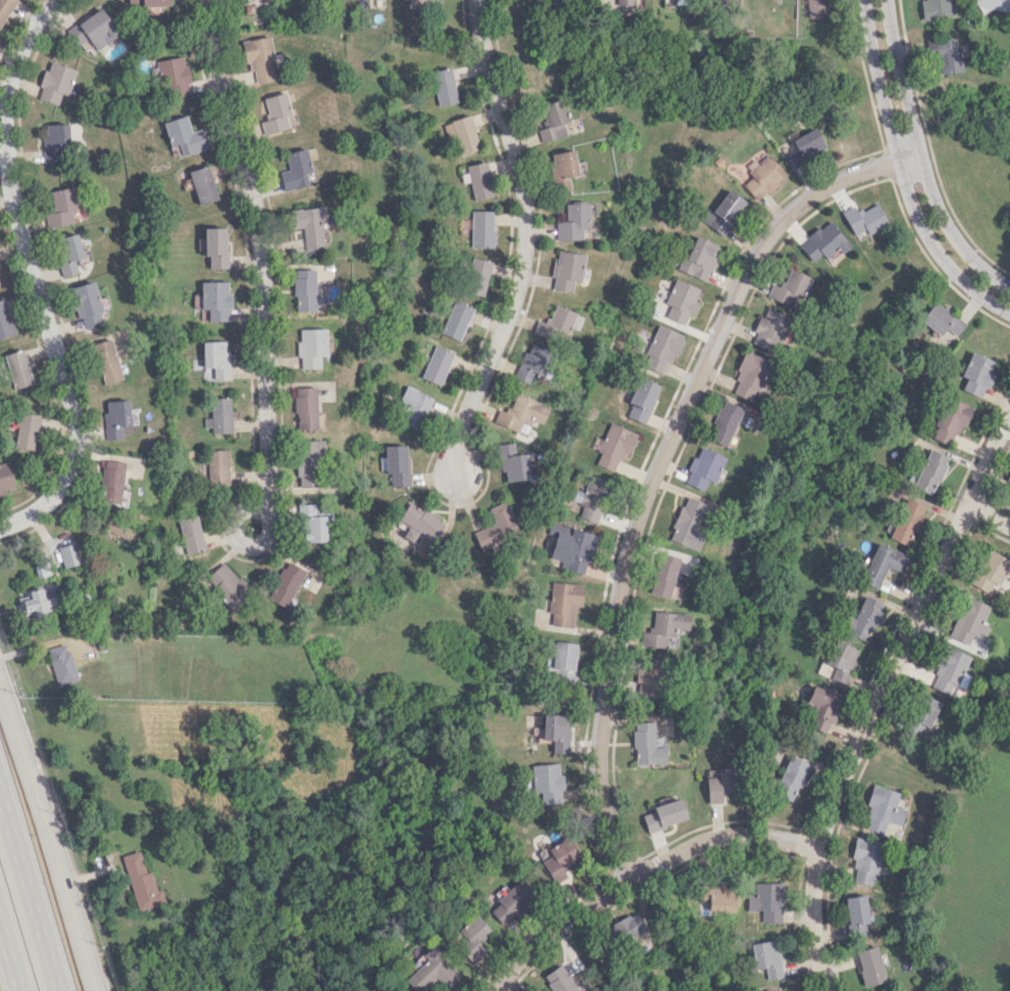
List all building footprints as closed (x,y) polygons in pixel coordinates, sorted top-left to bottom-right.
[(2,29),(15,0),(0,0),(0,28),(2,29)] [(807,18),(825,17),(824,0),(806,0),(807,18)] [(922,19),(950,17),(949,0),(920,0),(922,19)] [(1009,12),(1009,0),(973,0),(972,5),(1009,12)] [(67,29),(77,45),(89,38),(96,49),(119,35),(102,7),(67,29)] [(242,40),(247,71),(253,70),(255,83),(276,80),(268,36),(242,40)] [(963,71),(959,47),(952,48),(950,37),(928,40),(931,58),(937,57),(940,74),(963,71)] [(158,61),(166,101),(191,96),(183,55),(158,61)] [(79,70),(49,61),(37,98),(58,104),(61,94),(70,97),(79,70)] [(458,102),(451,67),(431,71),(438,106),(458,102)] [(263,98),(268,119),(260,122),(263,134),(289,128),(286,115),(291,114),(285,92),(263,98)] [(541,143),(567,135),(563,123),(568,121),(561,98),(539,105),(545,125),(537,128),(541,143)] [(164,121),(170,146),(179,144),(181,155),(206,148),(201,129),(190,131),(186,115),(164,121)] [(454,155),(478,150),(470,116),(447,121),(454,155)] [(44,124),(44,162),(69,162),(68,123),(44,124)] [(798,135),(795,130),(787,134),(795,150),(786,154),(791,165),(826,150),(816,127),(798,135)] [(279,172),(283,191),(308,185),(305,173),(312,171),(306,148),(285,153),(288,169),(279,172)] [(568,176),(577,175),(573,150),(550,154),(556,191),(570,189),(568,176)] [(745,166),(753,176),(743,184),(757,200),(786,174),(768,154),(757,163),(753,159),(745,166)] [(466,165),(467,172),(461,174),(463,183),(469,181),(473,200),(494,196),(487,161),(466,165)] [(188,171),(198,205),(218,199),(207,165),(188,171)] [(48,190),(52,226),(73,223),(71,211),(76,210),(73,187),(48,190)] [(723,235),(746,201),(727,189),(712,211),(707,208),(699,220),(723,235)] [(854,235),(865,229),(868,235),(888,223),(876,202),(858,213),(853,205),(841,212),(854,235)] [(582,227),(589,227),(589,203),(565,203),(565,221),(555,221),(555,240),(582,239),(582,227)] [(304,250),(323,249),(321,216),(326,216),(325,206),(288,209),(289,228),(302,227),(304,250)] [(471,247),(493,247),(493,210),(471,210),(471,247)] [(812,262),(822,253),(830,262),(850,246),(829,220),(798,246),(812,262)] [(209,269),(227,268),(226,227),(203,227),(204,237),(199,237),(199,256),(209,256),(209,269)] [(54,239),(65,276),(78,272),(74,260),(84,258),(76,233),(54,239)] [(677,270),(706,280),(718,244),(694,236),(687,258),(681,256),(677,270)] [(581,281),(584,254),(557,250),(551,289),(571,292),(573,280),(581,281)] [(483,296),(492,262),(472,257),(463,291),(483,296)] [(772,283),(766,298),(797,309),(810,276),(789,268),(781,287),(772,283)] [(295,311),(316,311),(315,269),(294,269),(295,311)] [(665,303),(670,305),(665,317),(686,325),(696,300),(695,300),(700,289),(674,279),(665,303)] [(106,324),(94,281),(69,288),(82,331),(106,324)] [(208,320),(231,320),(230,292),(228,292),(228,281),(201,282),(201,309),(208,309),(208,320)] [(15,333),(3,298),(0,299),(0,338),(15,333)] [(460,340),(474,308),(455,300),(441,333),(460,340)] [(939,336),(947,328),(955,336),(965,325),(937,300),(921,319),(939,336)] [(548,322),(537,319),(532,334),(564,345),(575,312),(553,304),(548,322)] [(750,342),(771,352),(787,316),(766,306),(750,342)] [(684,335),(658,324),(645,354),(647,355),(643,366),(661,373),(666,361),(672,364),(684,335)] [(327,328),(299,329),(299,369),(321,368),(320,356),(328,355),(327,328)] [(104,384),(123,378),(110,338),(91,344),(104,384)] [(229,379),(228,341),(202,341),(203,380),(229,379)] [(533,372),(541,376),(550,351),(528,342),(514,378),(529,383),(533,372)] [(454,352),(435,345),(421,377),(440,385),(454,352)] [(3,355),(13,389),(33,383),(23,349),(3,355)] [(767,360),(746,351),(729,392),(749,401),(767,360)] [(961,376),(967,378),(962,389),(983,399),(999,363),(972,351),(961,376)] [(643,423),(660,385),(640,377),(628,402),(632,404),(627,416),(643,423)] [(433,398),(409,386),(394,419),(418,430),(433,398)] [(295,429),(317,429),(315,387),(294,388),(295,429)] [(549,407),(516,392),(507,412),(499,409),(493,421),(525,435),(531,422),(540,426),(549,407)] [(231,431),(230,397),(210,398),(211,417),(204,417),(204,431),(231,431)] [(970,406),(947,397),(931,438),(954,447),(970,406)] [(105,439),(121,438),(121,426),(130,425),(129,399),(103,401),(105,439)] [(726,447),(743,408),(723,399),(706,438),(726,447)] [(14,448),(35,450),(38,414),(18,412),(14,448)] [(618,473),(635,432),(610,422),(594,463),(618,473)] [(298,487),(321,487),(320,441),(297,441),(298,487)] [(527,479),(526,453),(514,454),(513,443),(497,443),(499,472),(504,472),(505,481),(527,479)] [(385,474),(391,474),(391,486),(408,486),(408,445),(385,445),(385,474)] [(724,457),(699,446),(683,482),(709,493),(724,457)] [(932,495),(949,457),(929,448),(913,487),(932,495)] [(228,484),(227,449),(207,450),(208,485),(228,484)] [(125,462),(104,459),(99,503),(120,505),(125,462)] [(8,461),(0,463),(0,494),(15,490),(8,461)] [(597,523),(608,480),(588,475),(584,492),(575,489),(572,501),(583,504),(579,518),(597,523)] [(694,530),(705,503),(685,496),(669,540),(697,551),(703,534),(694,530)] [(890,539),(910,546),(925,505),(905,498),(890,539)] [(472,532),(480,551),(503,541),(500,535),(517,527),(505,501),(488,508),(494,523),(472,532)] [(436,541),(446,523),(409,502),(399,520),(409,525),(403,536),(414,543),(420,532),(436,541)] [(326,541),(325,515),(315,515),(315,504),(299,504),(300,542),(326,541)] [(204,551),(199,516),(179,518),(184,553),(204,551)] [(81,562),(75,542),(57,547),(63,567),(81,562)] [(877,543),(861,582),(878,589),(887,567),(902,573),(909,556),(877,543)] [(991,549),(971,581),(992,595),(1009,567),(1009,561),(991,549)] [(205,578),(234,609),(253,592),(224,561),(205,578)] [(270,601),(290,607),(302,567),(282,561),(270,601)] [(584,584),(551,581),(548,613),(552,614),(551,625),(573,628),(575,606),(581,607),(584,584)] [(16,595),(21,618),(47,613),(46,610),(57,608),(52,587),(16,595)] [(884,603),(865,595),(848,634),(867,642),(884,603)] [(990,606),(966,595),(949,636),(970,644),(975,631),(986,636),(990,624),(984,622),(990,606)] [(689,614),(653,611),(652,630),(641,630),(640,645),(675,648),(676,629),(688,630),(689,614)] [(859,650),(838,641),(822,679),(843,688),(859,650)] [(553,658),(546,658),(546,680),(574,681),(575,642),(553,642),(553,658)] [(48,648),(50,657),(48,657),(57,686),(78,679),(69,651),(66,652),(64,643),(48,648)] [(970,654),(947,645),(930,686),(953,696),(970,654)] [(662,696),(663,658),(638,657),(636,696),(662,696)] [(829,734),(843,695),(813,684),(805,707),(812,709),(806,726),(829,734)] [(929,737),(939,701),(921,695),(910,731),(929,737)] [(543,714),(543,740),(553,740),(553,752),(569,753),(570,725),(564,725),(564,715),(543,714)] [(635,722),(654,721),(655,747),(666,747),(666,763),(636,764),(636,748),(633,748),(632,730),(635,730),(635,722)] [(807,762),(787,755),(774,795),(794,801),(807,762)] [(532,765),(559,762),(560,775),(563,774),(565,789),(560,790),(561,802),(543,803),(542,790),(534,791),(532,765)] [(707,803),(721,803),(721,794),(733,794),(732,768),(718,768),(718,777),(706,778),(707,803)] [(901,793),(873,784),(867,805),(870,805),(863,828),(899,839),(908,809),(897,806),(901,793)] [(687,817),(681,798),(654,806),(655,810),(643,814),(648,833),(665,827),(664,825),(687,817)] [(568,837),(548,848),(553,855),(542,861),(555,884),(567,877),(564,871),(568,868),(566,865),(580,857),(568,837)] [(883,842),(858,837),(850,881),(872,885),(874,872),(877,872),(883,842)] [(138,849),(145,872),(149,870),(156,890),(160,889),(164,902),(137,911),(120,855),(138,849)] [(520,878),(497,900),(500,903),(491,911),(503,924),(513,915),(515,918),(522,912),(524,914),(539,899),(520,878)] [(782,883),(759,882),(759,907),(781,908),(782,883)] [(709,912),(734,911),(733,884),(708,885),(709,912)] [(851,938),(867,935),(865,923),(870,922),(865,894),(844,898),(851,938)] [(475,913),(458,929),(464,935),(455,944),(473,963),(486,950),(480,943),(492,931),(475,913)] [(646,929),(636,913),(630,916),(628,914),(612,923),(613,926),(599,934),(609,951),(646,929)] [(765,968),(767,979),(781,977),(777,940),(751,943),(754,969),(765,968)] [(406,979),(417,990),(436,974),(448,987),(461,975),(432,945),(423,954),(428,959),(406,979)] [(855,951),(865,987),(886,981),(876,945),(855,951)] [(549,982),(547,984),(552,990),(580,990),(560,964),(545,975),(549,982)]
